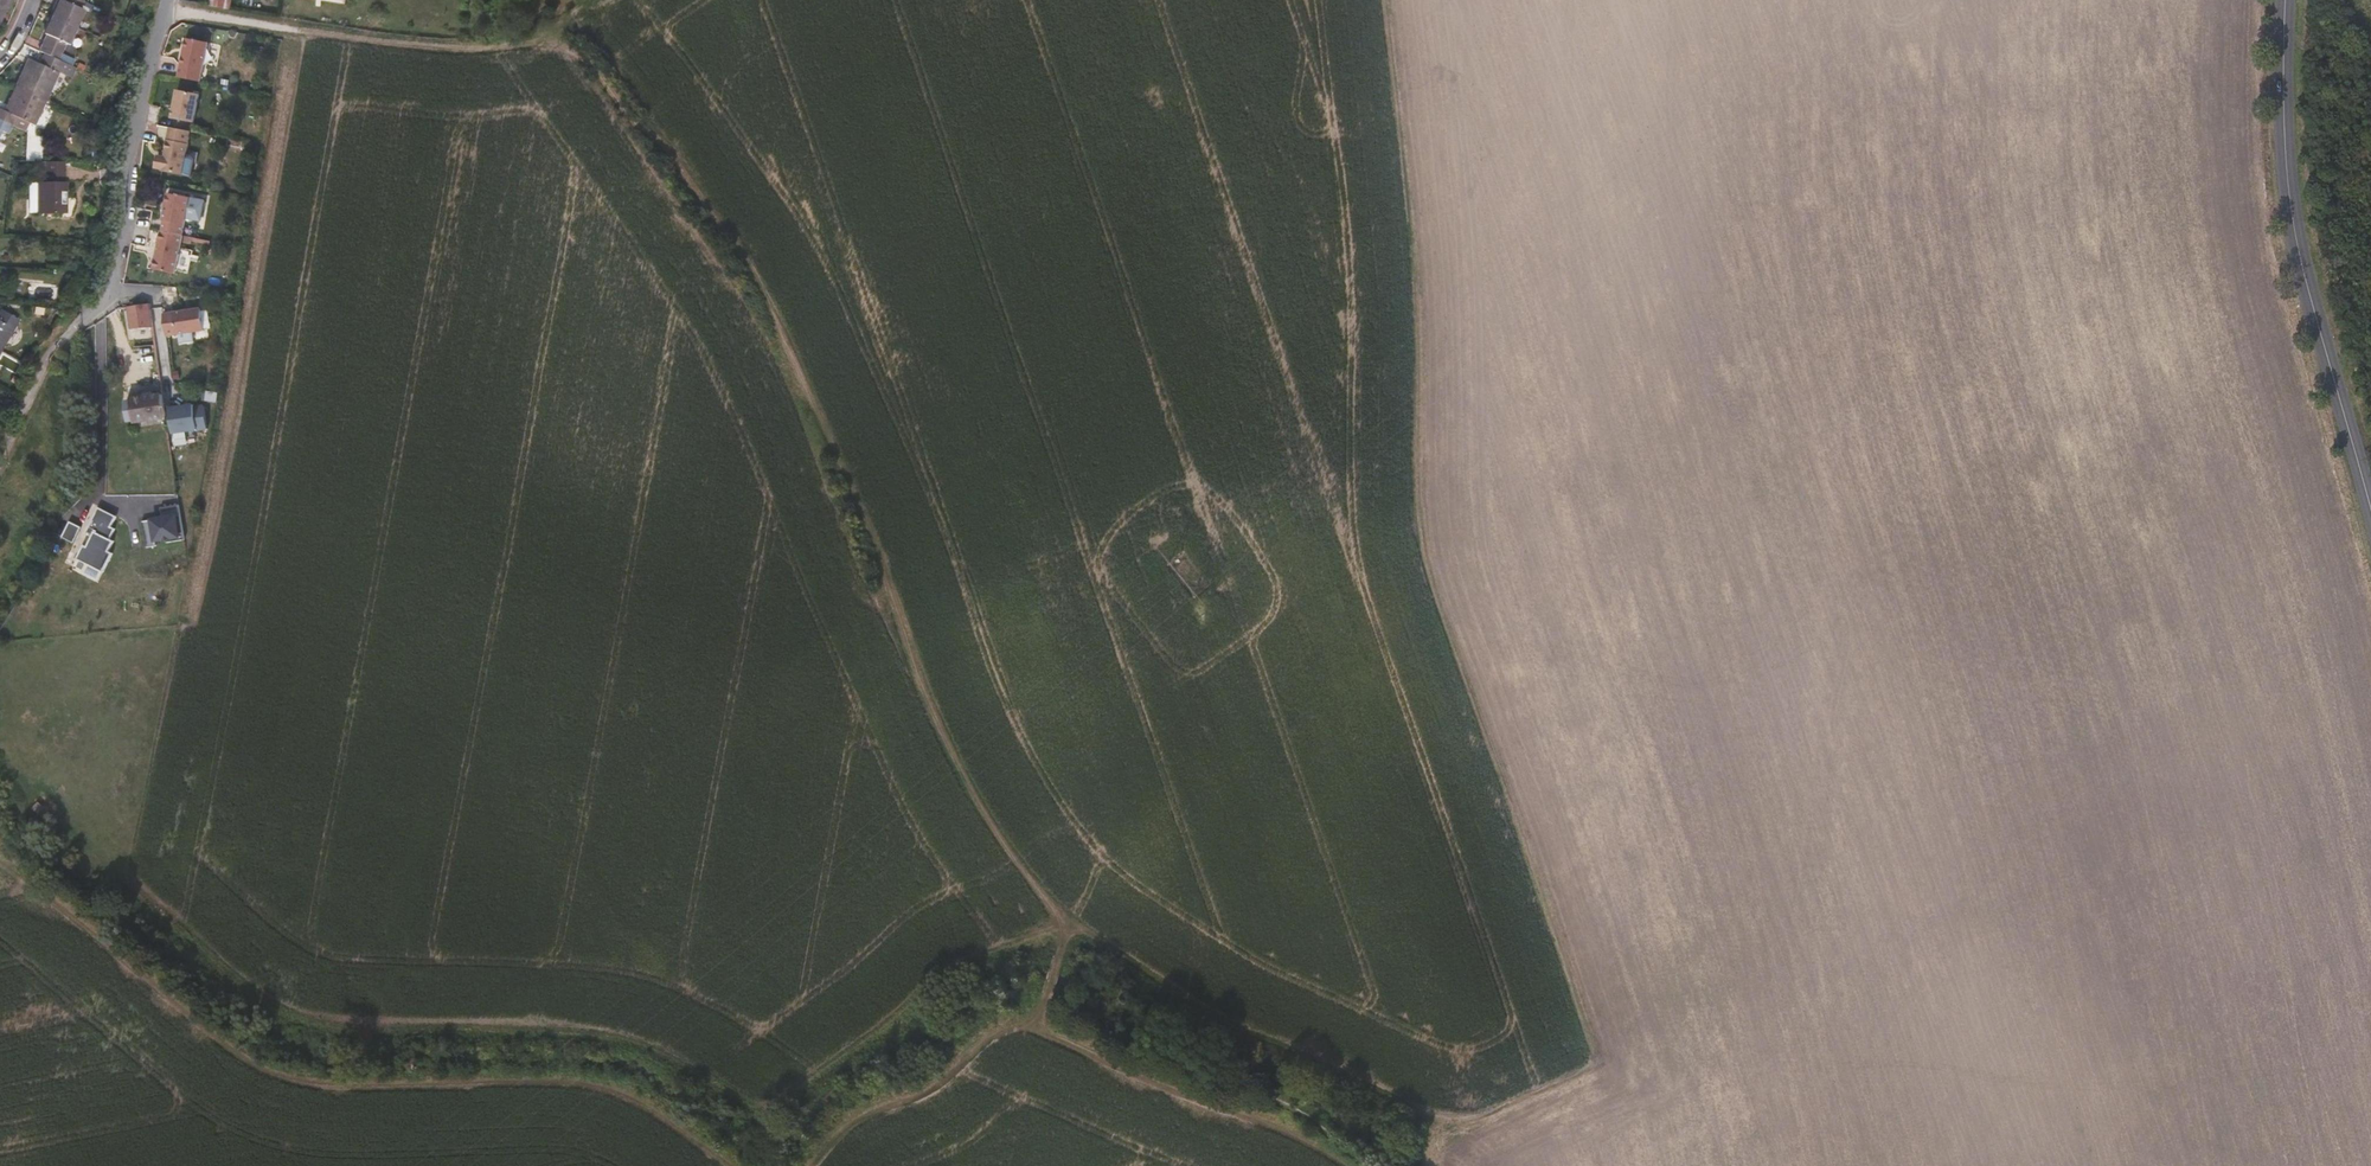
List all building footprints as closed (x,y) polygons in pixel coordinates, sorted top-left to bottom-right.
[(60,0),(61,1),(46,35),(49,36),(41,53),(46,55),(41,65),(34,62),(30,68),(27,66),(7,112),(0,109),(0,130),(3,131),(10,135),(14,125),(28,132),(31,125),(36,127),(64,63),(60,61),(67,45),(69,45),(85,11),(81,10),(85,0),(60,0)] [(10,3),(7,2),(8,0),(0,0),(0,26),(10,3)] [(182,77),(203,81),(210,41),(188,37),(182,66),(184,67),(182,77)] [(174,118),(196,122),(202,94),(179,89),(176,103),(175,109),(174,118)] [(163,172),(184,176),(193,131),(171,127),(166,157),(158,156),(156,168),(163,170),(163,172)] [(39,214),(68,214),(68,162),(40,162),(39,214)] [(164,231),(185,235),(192,197),(169,192),(164,220),(167,221),(164,231)] [(156,270),(178,275),(186,235),(185,235),(164,231),(163,230),(156,270)] [(132,329),(154,326),(151,304),(136,306),(129,307),(132,329)] [(177,336),(206,333),(203,309),(174,313),(177,336)] [(20,321),(3,311),(0,316),(0,355),(20,321)] [(134,340),(156,338),(154,326),(132,329),(134,340)] [(21,364),(5,354),(0,362),(0,363),(16,373),(21,364)] [(138,422),(167,418),(164,393),(154,395),(144,396),(134,398),(135,401),(126,403),(129,420),(137,419),(138,422)] [(166,407),(167,418),(176,417),(174,406),(166,407)] [(117,517),(99,509),(88,533),(91,534),(86,545),(84,544),(76,560),(106,573),(114,554),(111,553),(116,542),(110,540),(115,529),(113,528),(117,517)] [(80,530),(69,525),(63,538),(74,543),(80,530)]
